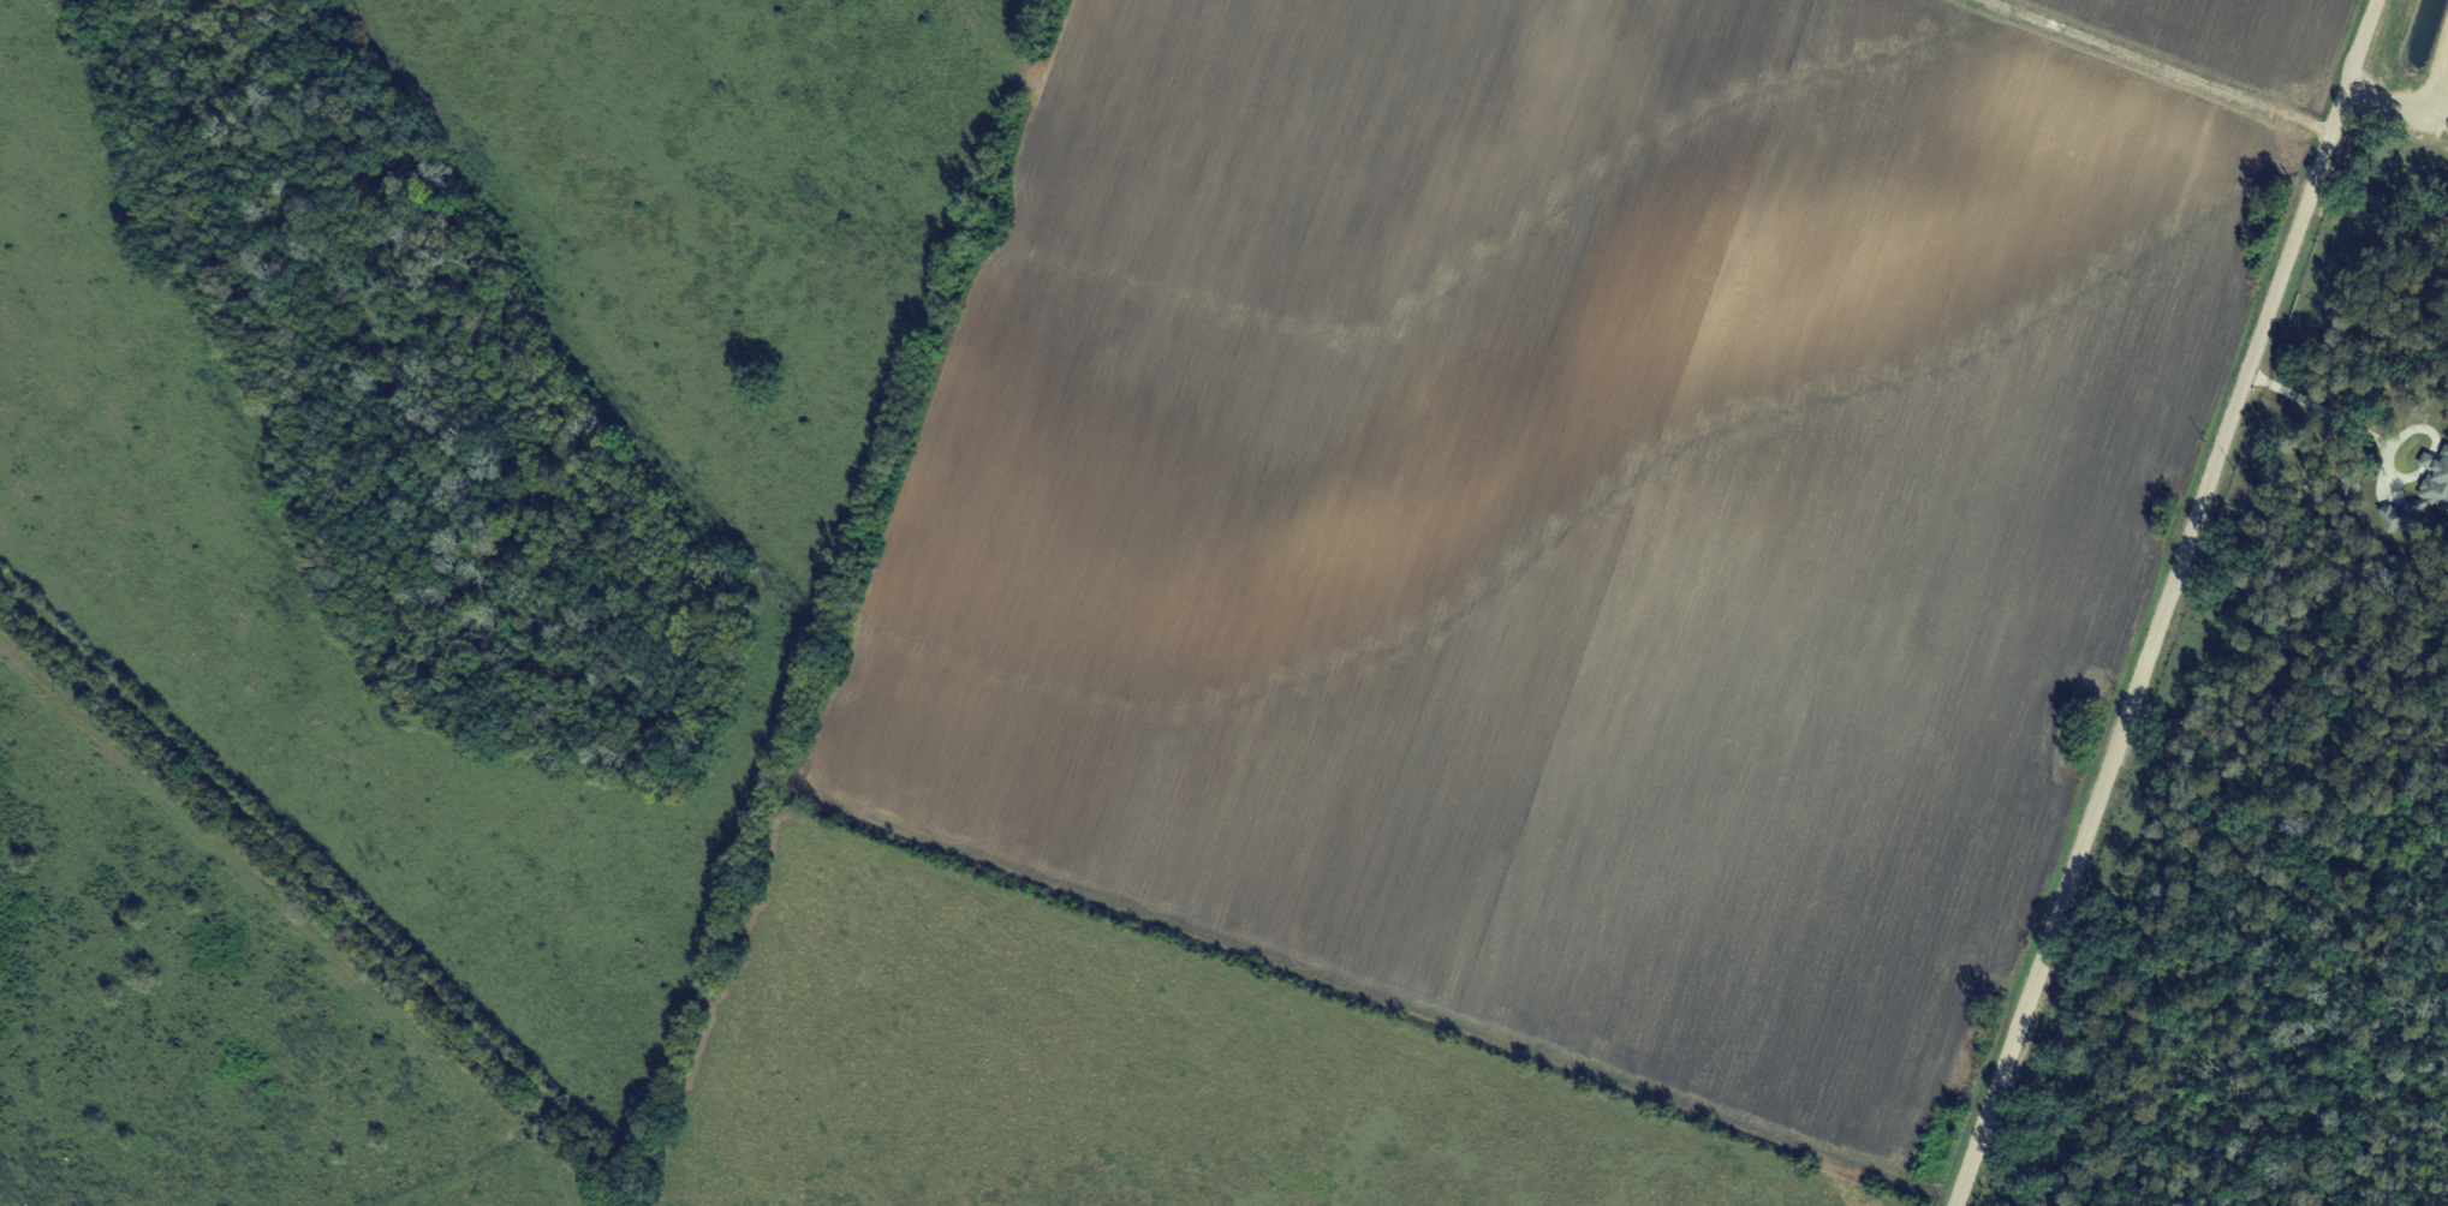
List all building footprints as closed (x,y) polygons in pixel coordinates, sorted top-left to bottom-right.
[(2390,536),(2420,527),(2415,512),(2438,505),(2446,509),(2447,508),(2447,457),(2440,460),(2426,453),(2420,466),(2431,471),(2421,492),(2424,499),(2396,508),(2392,506),(2381,509),(2390,536)]
